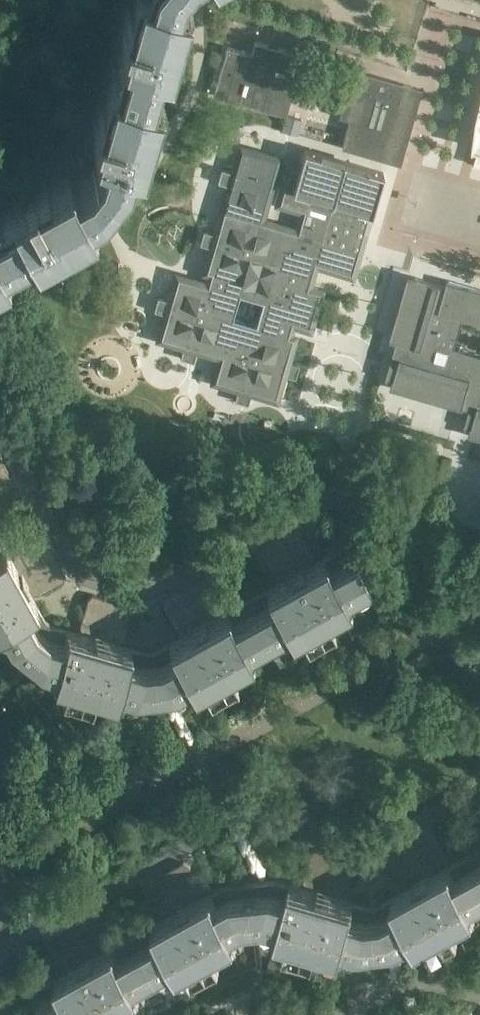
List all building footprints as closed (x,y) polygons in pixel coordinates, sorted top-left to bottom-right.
[(186,0),(134,0),(132,6),(128,4),(121,29),(125,30),(115,66),(163,80),(172,48),(186,0)] [(286,116),(302,61),(303,56),(303,55),(255,42),(251,54),(227,47),(213,95),(285,116),(286,116)] [(106,209),(137,171),(163,80),(115,66),(104,101),(100,100),(93,125),(97,126),(92,142),(103,146),(98,160),(87,174),(74,182),(68,172),(47,184),(45,180),(23,192),(25,196),(0,210),(0,221),(20,257),(106,209)] [(398,132),(411,86),(363,72),(343,143),(342,145),(344,147),(360,152),(372,156),(372,155),(387,160),(390,159),(390,156),(391,156),(398,132)] [(289,334),(292,323),(310,329),(321,290),(303,285),(310,262),(352,274),(370,213),(372,213),(384,172),(304,150),(288,206),(303,210),(295,235),(284,232),(285,227),(261,220),(265,208),(277,163),(239,152),(223,209),(216,234),(204,230),(200,243),(212,247),(205,272),(210,273),(207,284),(177,276),(170,300),(158,297),(154,310),(166,314),(159,338),(184,345),(180,358),(194,362),(197,349),(220,356),(213,381),(238,388),(234,400),(248,404),(251,392),(276,399),(283,374),(295,378),(299,364),(287,361),(294,336),(289,334)] [(20,257),(0,221),(0,268),(20,257)] [(455,347),(463,318),(479,323),(479,290),(448,280),(446,286),(415,277),(408,281),(393,334),(397,341),(405,343),(393,381),(397,388),(458,406),(464,401),(478,405),(471,429),(475,436),(479,437),(479,355),(455,347)] [(8,484),(12,478),(0,456),(0,488),(8,484)] [(374,587),(349,542),(322,557),(314,561),(314,554),(301,531),(295,527),(260,546),(260,553),(273,577),(279,580),(250,596),(275,641),(290,633),(295,643),(354,610),(349,601),(374,587)] [(132,612),(131,605),(92,594),(88,599),(80,625),(81,632),(51,623),(48,621),(44,618),(32,594),(38,594),(62,581),(66,575),(46,540),(40,541),(16,554),(12,559),(0,537),(0,643),(19,659),(28,666),(36,672),(52,677),(49,687),(113,706),(116,696),(131,700),(166,696),(179,695),(193,687),(198,696),(257,664),(251,655),(275,641),(250,596),(217,615),(216,608),(203,584),(198,581),(163,600),(163,607),(175,629),(176,630),(182,634),(172,639),(154,649),(151,650),(145,650),(120,643),(124,638),(132,612)] [(163,702),(163,705),(182,740),(184,741),(186,742),(188,742),(190,742),(192,740),(193,738),(193,736),(193,734),(174,699),(173,698),(170,697),(167,697),(166,697),(165,698),(164,701),(163,702)] [(479,911),(479,858),(475,850),(440,869),(440,862),(427,839),(422,835),(387,854),(387,861),(400,885),(405,889),(378,904),(370,905),(344,897),(348,892),(356,866),(355,860),(316,849),(311,854),(304,880),(305,886),(275,877),(226,883),(203,896),(203,889),(190,866),(184,862),(149,881),(149,888),(162,911),(168,915),(140,931),(146,942),(165,976),(179,968),(184,978),(243,945),(237,936),(252,928),(260,927),(276,931),(273,942),(337,960),(340,950),(355,954),(380,951),(402,949),(403,949),(416,941),(422,951),(479,919),(479,918),(477,913),(479,911)] [(146,942),(140,931),(105,950),(105,943),(92,919),(87,916),(51,935),(52,942),(65,965),(70,969),(31,991),(45,1014),(116,1014),(145,999),(140,989),(165,976),(146,942)]
